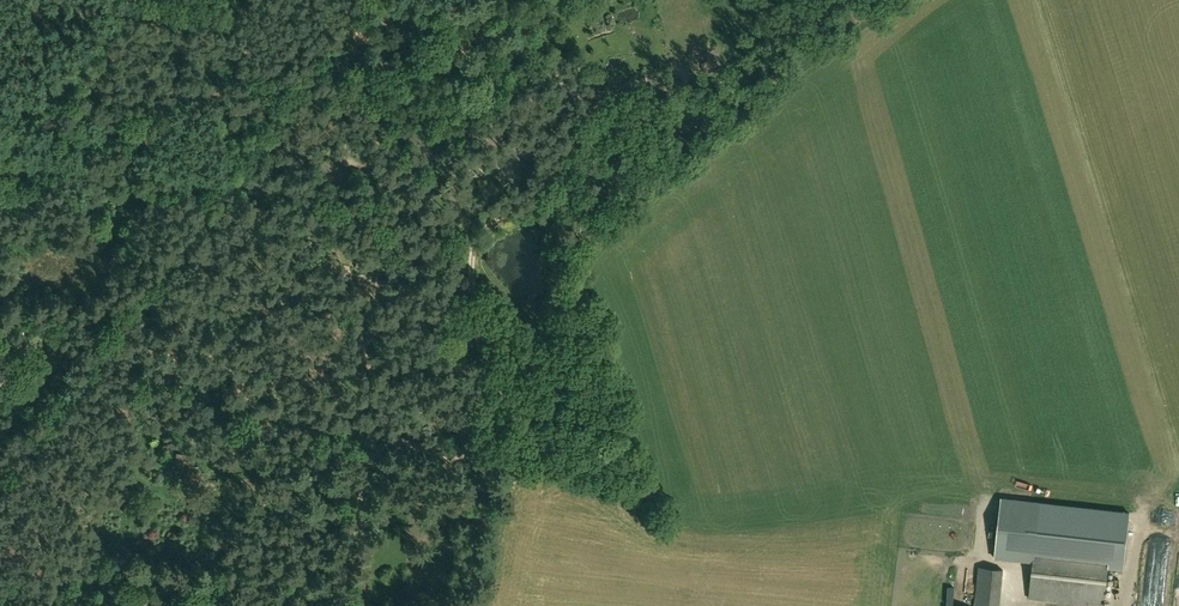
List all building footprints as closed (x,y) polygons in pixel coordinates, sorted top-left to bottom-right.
[(187,480),(197,482),(199,470),(192,469),(194,457),(176,454),(175,463),(190,465),(187,480)] [(1125,570),(1132,513),(1001,498),(994,558),(1032,562),(1028,598),(1093,605),(1105,605),(1109,569),(1125,570)] [(1148,515),(1133,514),(1132,531),(1147,531),(1148,515)] [(1174,523),(1160,523),(1160,531),(1174,531),(1174,523)]
